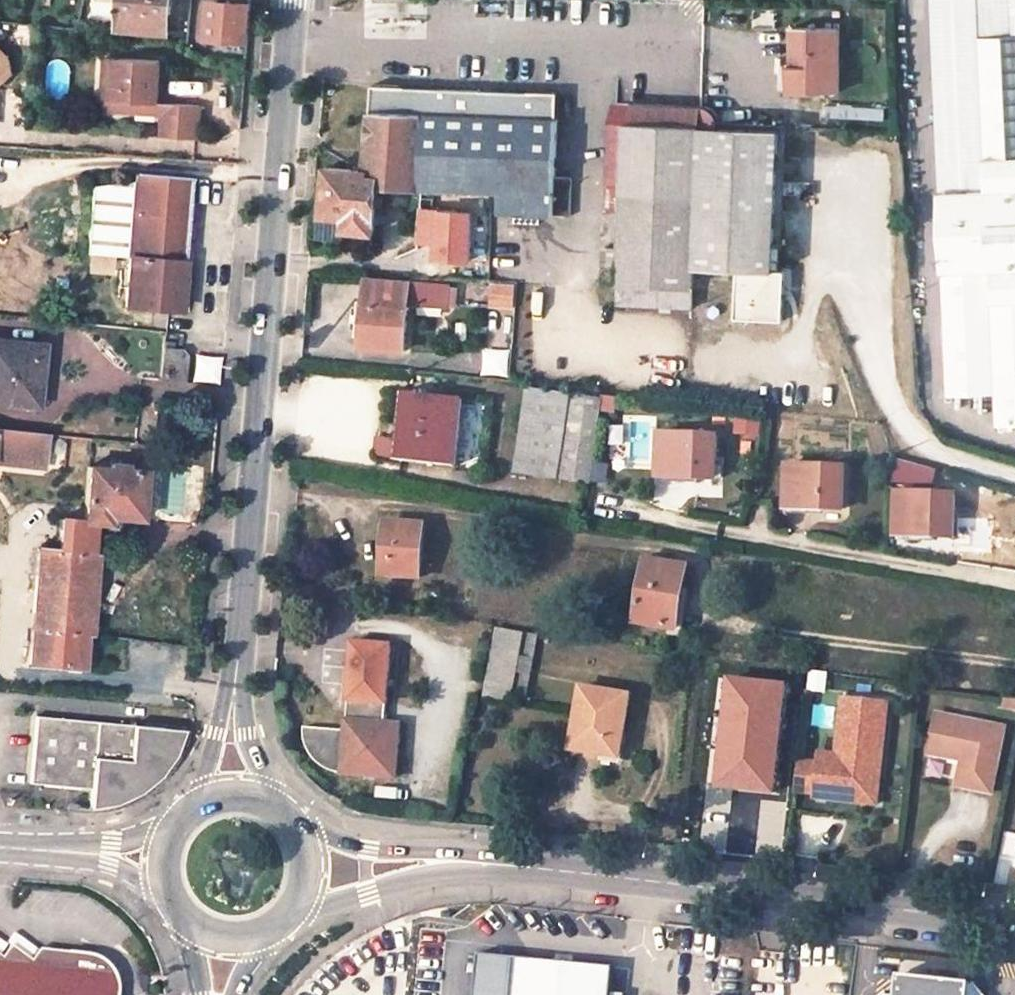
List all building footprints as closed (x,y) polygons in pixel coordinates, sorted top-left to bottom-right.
[(119,28),(168,32),(171,0),(121,0),(119,28)] [(221,0),(221,5),(212,5),(209,37),(250,40),(252,12),(253,0),(221,0)] [(1014,35),(1014,0),(929,0),(937,191),(984,189),(977,37),(1014,35)] [(792,27),(792,66),(801,66),(801,90),(839,90),(840,28),(792,27)] [(977,37),(984,189),(937,191),(945,396),(990,395),(991,424),(1014,423),(1014,35),(977,37)] [(163,105),(166,63),(112,59),(111,82),(122,83),(120,102),(132,103),(132,112),(163,114),(163,105)] [(9,73),(0,62),(0,80),(9,73)] [(788,89),(801,90),(801,66),(792,66),(789,66),(788,89)] [(122,83),(111,82),(109,110),(132,112),(132,103),(120,102),(122,83)] [(371,84),(366,160),(366,168),(379,169),(379,184),(490,190),(498,190),(497,211),(554,213),(555,175),(559,90),(371,84)] [(171,105),(163,105),(163,114),(170,114),(171,105)] [(201,107),(171,105),(170,114),(168,138),(198,140),(201,107)] [(694,287),(776,290),(777,260),(708,258),(702,127),(702,124),(625,120),(623,184),(608,184),(607,212),(622,213),(619,283),(694,287)] [(708,258),(777,260),(780,130),(702,127),(708,258)] [(366,168),(326,166),(322,214),(345,215),(344,228),(376,229),(379,184),(379,169),(366,168)] [(184,246),(189,178),(138,173),(137,183),(97,189),(90,255),(104,255),(130,257),(126,306),(179,311),(184,246)] [(571,176),(555,175),(554,213),(570,214),(571,176)] [(344,228),(345,215),(322,214),(321,225),(344,228)] [(365,276),(360,343),(403,346),(407,303),(409,280),(365,276)] [(409,280),(407,303),(448,306),(449,283),(409,280)] [(494,280),(491,306),(516,309),(519,283),(494,280)] [(693,306),(694,287),(619,283),(618,304),(693,306)] [(512,350),(514,324),(489,321),(486,347),(512,350)] [(0,340),(0,403),(29,406),(32,379),(38,379),(41,352),(12,350),(12,342),(0,340)] [(12,342),(12,350),(41,352),(42,345),(12,342)] [(185,356),(181,350),(163,348),(160,378),(182,381),(185,356)] [(38,379),(32,379),(29,406),(35,407),(38,379)] [(557,477),(569,394),(529,389),(516,471),(557,477)] [(455,463),(461,397),(408,393),(402,459),(455,463)] [(590,481),(601,399),(575,395),(563,478),(590,481)] [(42,467),(47,433),(0,428),(0,463),(42,467)] [(716,476),(717,437),(661,434),(660,474),(716,476)] [(376,454),(392,456),(394,439),(379,437),(376,454)] [(898,457),(898,492),(934,494),(935,467),(898,457)] [(109,463),(108,468),(87,466),(82,519),(82,521),(93,522),(93,524),(107,525),(108,517),(140,519),(144,471),(125,469),(125,464),(109,463)] [(843,508),(845,467),(789,465),(787,506),(843,508)] [(956,495),(934,494),(898,492),(897,533),(954,535),(956,495)] [(60,518),(57,551),(91,554),(93,524),(93,522),(82,521),(82,519),(60,518)] [(420,577),(423,526),(387,523),(383,574),(420,577)] [(36,550),(32,609),(86,615),(91,554),(57,551),(36,550)] [(676,630),(687,566),(646,559),(635,623),(676,630)] [(78,668),(82,668),(84,636),(86,615),(32,609),(28,664),(67,667),(78,668)] [(508,697),(520,633),(499,630),(487,693),(508,697)] [(536,636),(525,634),(512,698),(524,701),(536,636)] [(384,701),(389,646),(354,643),(349,698),(384,701)] [(583,687),(572,747),(612,754),(617,727),(623,728),(629,696),(583,687)] [(382,721),(384,701),(349,698),(346,729),(305,726),(305,729),(305,735),(306,740),(308,746),(311,751),(314,756),(318,760),(323,763),(328,766),(333,768),(339,770),(338,772),(391,776),(396,722),(382,721)] [(887,704),(843,699),(836,756),(818,754),(817,764),(797,762),(794,792),(813,794),(813,798),(853,803),(856,777),(878,780),(887,704)] [(992,786),(1004,724),(936,711),(927,750),(950,755),(952,750),(964,753),(959,780),(992,786)] [(30,783),(92,788),(90,807),(95,807),(104,807),(113,805),(124,801),(129,800),(138,795),(148,788),(155,782),(161,776),(166,770),(172,761),(175,756),(179,747),(181,740),(182,736),(184,727),(35,716),(30,783)] [(122,994),(121,984),(118,975),(112,967),(103,962),(93,960),(44,955),(33,967),(16,952),(5,964),(0,960),(0,994),(122,994)] [(513,960),(509,994),(613,994),(615,971),(513,960)] [(965,991),(896,981),(894,994),(982,994),(973,984),(965,991)]
